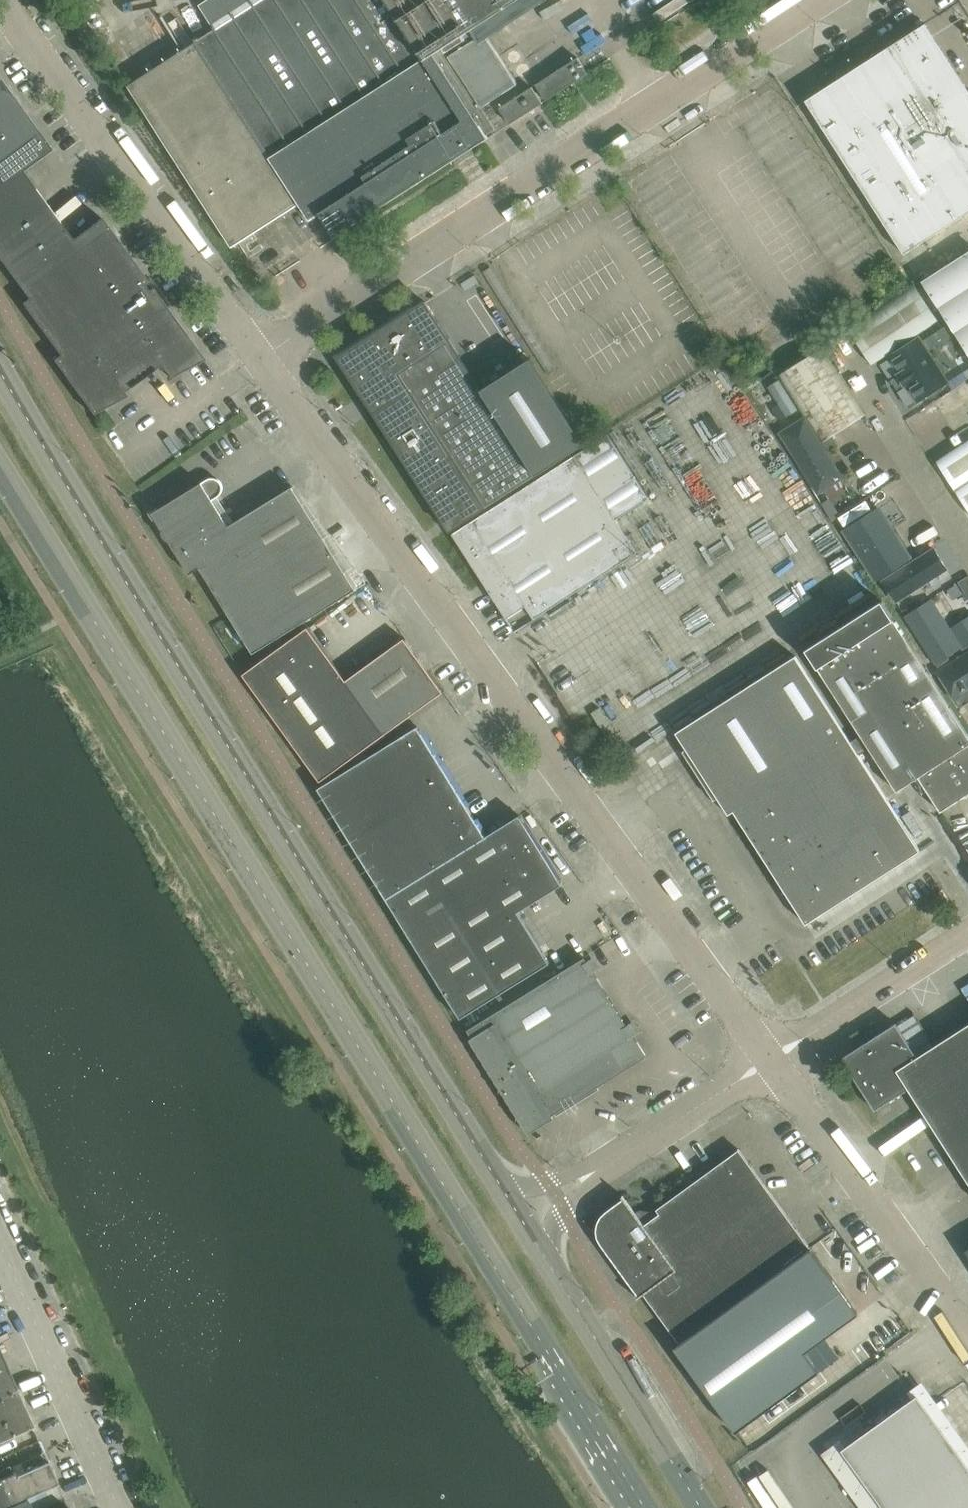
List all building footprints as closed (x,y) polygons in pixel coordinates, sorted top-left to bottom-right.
[(840,79),(843,83),(827,93),(825,89),(806,101),(904,254),(967,214),(967,90),(926,24),(889,47),(892,52),(852,78),(849,73),(840,79)] [(536,85),(547,101),(589,74),(578,58),(536,85)] [(23,171),(52,150),(0,78),(0,259),(28,298),(114,235),(102,218),(72,239),(23,171)] [(510,125),(543,104),(533,87),(499,108),(510,125)] [(205,360),(152,288),(148,290),(144,285),(148,282),(114,235),(28,298),(22,303),(59,355),(53,360),(93,414),(127,396),(123,391),(160,364),(170,378),(205,360)] [(922,282),(967,353),(967,252),(922,282)] [(916,283),(850,325),(875,363),(941,321),(916,283)] [(408,313),(340,357),(365,396),(374,411),(451,531),(552,466),(585,445),(530,359),(482,390),(426,302),(414,309),(417,313),(411,317),(408,313)] [(871,365),(907,421),(967,382),(967,361),(942,320),(941,321),(875,363),(871,365)] [(866,415),(822,348),(778,376),(822,443),(866,415)] [(920,442),(934,463),(944,456),(967,441),(967,412),(920,442)] [(649,498),(609,434),(453,534),(515,631),(638,553),(616,519),(649,498)] [(967,468),(967,441),(944,456),(957,475),(967,468)] [(949,480),(967,510),(967,468),(949,480)] [(904,474),(831,521),(871,583),(944,536),(904,474)] [(213,500),(218,497),(220,496),(221,495),(222,493),(223,491),(223,490),(223,488),(223,486),(222,484),(222,483),(221,481),(219,480),(218,479),(216,479),(214,478),(213,478),(211,478),(209,479),(208,480),(158,510),(157,508),(150,513),(154,521),(156,519),(163,530),(163,533),(164,535),(166,539),(168,540),(170,541),(190,574),(201,568),(254,654),(356,590),(293,487),(229,526),(213,500)] [(871,583),(882,601),(893,618),(966,571),(944,536),(871,583)] [(893,618),(930,675),(967,650),(967,574),(966,571),(893,618)] [(930,675),(893,618),(882,601),(806,649),(897,791),(919,777),(941,812),(967,795),(967,735),(930,675)] [(444,692),(405,639),(346,681),(308,628),(243,675),(321,782),(385,735),(444,692)] [(604,733),(631,733),(631,663),(585,663),(585,654),(588,654),(588,639),(569,639),(569,640),(553,640),(553,707),(604,707),(604,733)] [(930,675),(967,735),(967,650),(930,675)] [(796,656),(676,733),(729,815),(734,812),(806,925),(921,851),(796,656)] [(418,727),(324,785),(318,789),(386,898),(486,837),(418,727)] [(520,816),(486,837),(386,898),(461,1019),(550,963),(519,912),(563,885),(520,816)] [(585,958),(468,1030),(473,1038),(470,1040),(529,1134),(554,1118),(553,1115),(647,1057),(585,958)] [(967,1181),(967,1025),(918,1057),(896,1023),(842,1058),(876,1111),(909,1089),(967,1181)] [(859,1314),(811,1248),(739,1150),(657,1210),(660,1214),(645,1225),(623,1196),(622,1197),(624,1199),(607,1211),(601,1216),(598,1223),(597,1230),(598,1238),(601,1244),(639,1296),(637,1298),(638,1299),(644,1294),(695,1364),(691,1367),(690,1366),(689,1367),(737,1433),(738,1432),(820,1372),(806,1353),(859,1314)] [(17,1390),(0,1351),(0,1397),(17,1390)] [(17,1390),(0,1397),(0,1441),(34,1426),(17,1390)] [(842,1450),(884,1507),(967,1507),(967,1467),(917,1397),(917,1396),(913,1399),(846,1447),(842,1450)] [(765,1439),(756,1422),(742,1429),(752,1446),(765,1439)] [(58,1483),(48,1461),(16,1475),(15,1472),(12,1473),(5,1457),(0,1459),(0,1507),(26,1507),(31,1506),(27,1497),(58,1483)]
